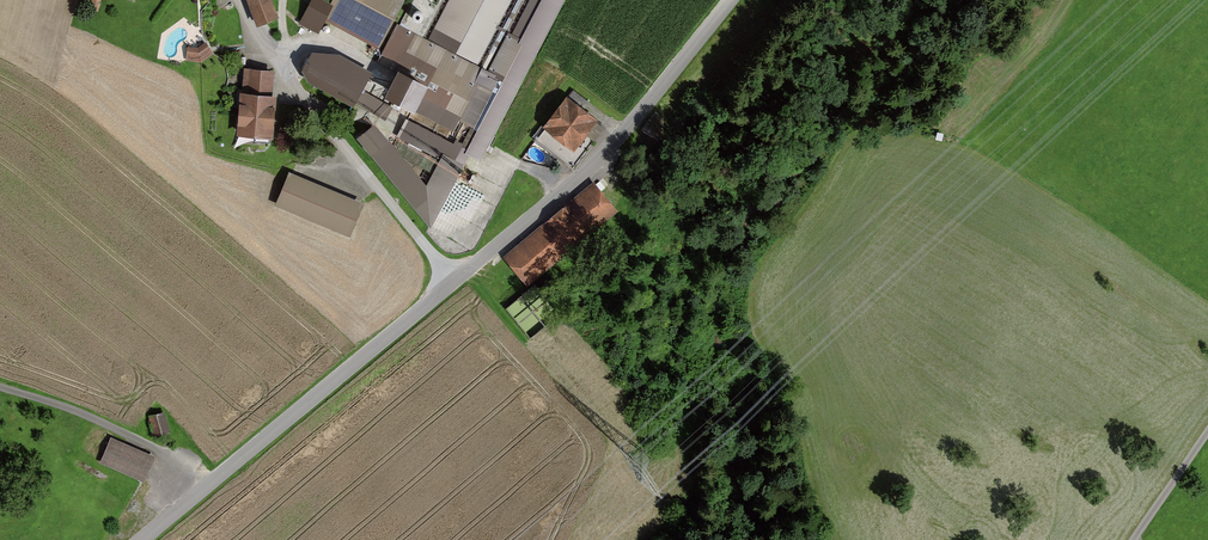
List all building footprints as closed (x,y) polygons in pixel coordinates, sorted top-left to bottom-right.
[(257,21),(277,13),(271,0),(249,0),(257,21)] [(323,0),(312,0),(301,21),(318,29),(324,17),(378,44),(401,0),(333,0),(331,4),(323,0)] [(398,26),(379,60),(397,69),(388,87),(400,93),(397,100),(461,131),(455,143),(407,119),(399,135),(442,155),(426,185),(374,123),(360,135),(430,223),(468,151),(480,157),(562,0),(534,0),(515,36),(509,33),(489,72),(398,26)] [(432,36),(478,60),(509,0),(450,0),(432,36)] [(210,39),(186,43),(188,59),(213,55),(210,39)] [(353,100),(369,71),(335,53),(319,53),(306,76),(353,100)] [(271,92),(273,69),(244,67),(243,90),(241,90),(238,130),(272,133),(275,92),(271,92)] [(596,116),(567,94),(544,123),(573,145),(596,116)] [(362,201),(290,171),(277,202),(349,232),(362,201)] [(615,209),(594,183),(507,255),(529,280),(615,209)] [(507,306),(527,331),(563,302),(542,277),(507,306)] [(165,410),(148,415),(154,436),(170,431),(165,410)] [(110,436),(100,461),(145,480),(155,455),(110,436)]
